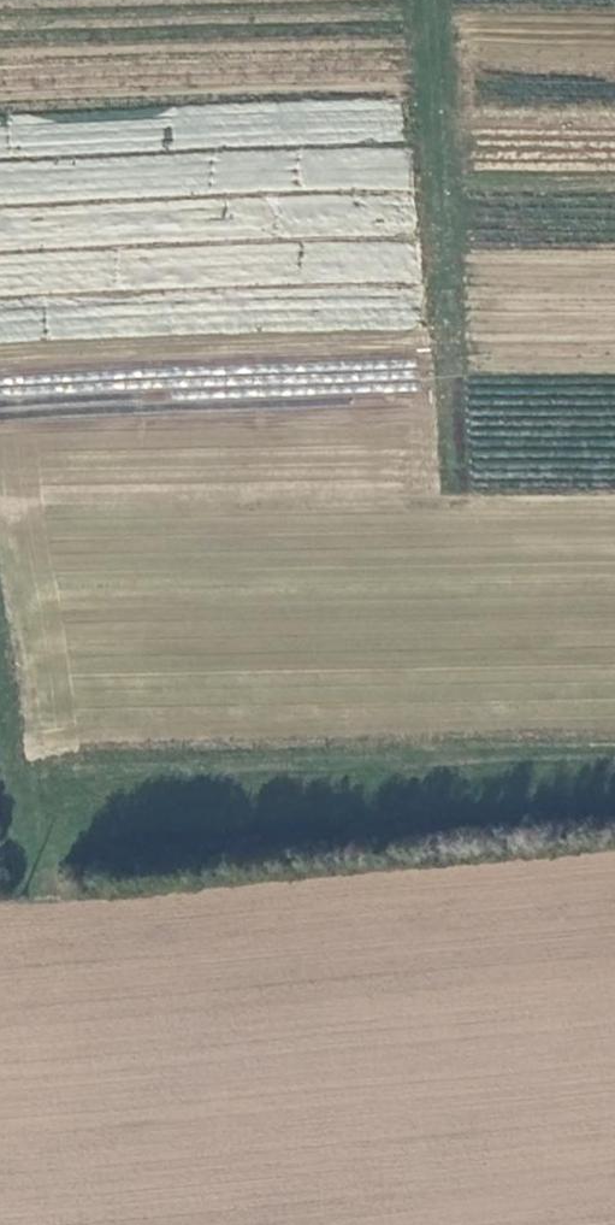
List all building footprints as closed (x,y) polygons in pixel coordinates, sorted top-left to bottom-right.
[(101,336),(100,301),(46,304),(45,277),(45,266),(22,267),(21,259),(0,260),(0,288),(30,287),(30,298),(0,299),(0,341),(101,336)]
